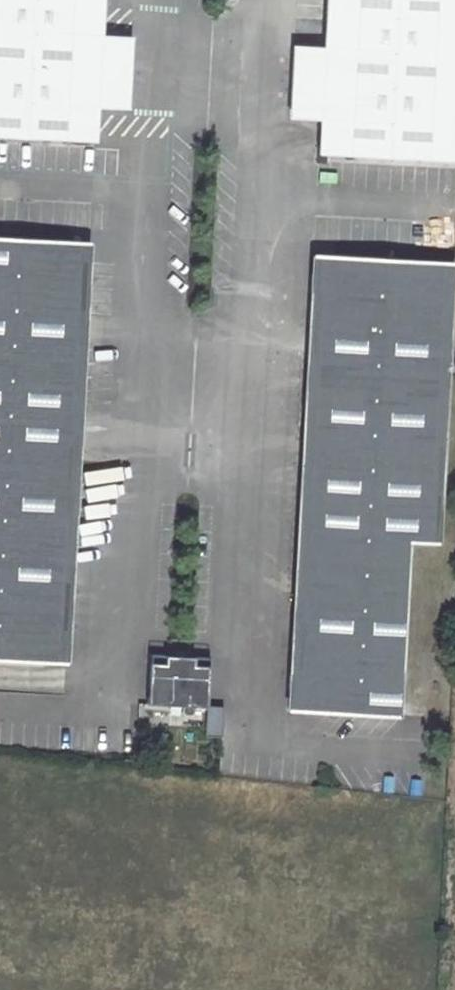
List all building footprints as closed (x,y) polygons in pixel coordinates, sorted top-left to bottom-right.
[(97,140),(99,106),(126,108),(128,83),(131,83),(132,59),(129,59),(131,35),(103,33),(105,0),(0,0),(0,135),(97,140)] [(324,45),(297,44),(295,68),(292,68),(291,92),(294,92),(293,117),(320,119),(318,152),(454,160),(454,0),(327,0),(324,45)] [(0,235),(0,659),(48,661),(70,642),(91,261),(71,240),(0,235)] [(92,241),(71,240),(91,261),(92,241)] [(333,254),(312,253),(311,274),(333,254)] [(288,688),(308,710),(398,715),(407,541),(437,542),(453,260),(333,254),(311,274),(288,688)] [(69,662),(70,642),(48,661),(69,662)] [(150,653),(148,703),(207,706),(210,657),(150,653)] [(288,688),(287,709),(308,710),(288,688)]
